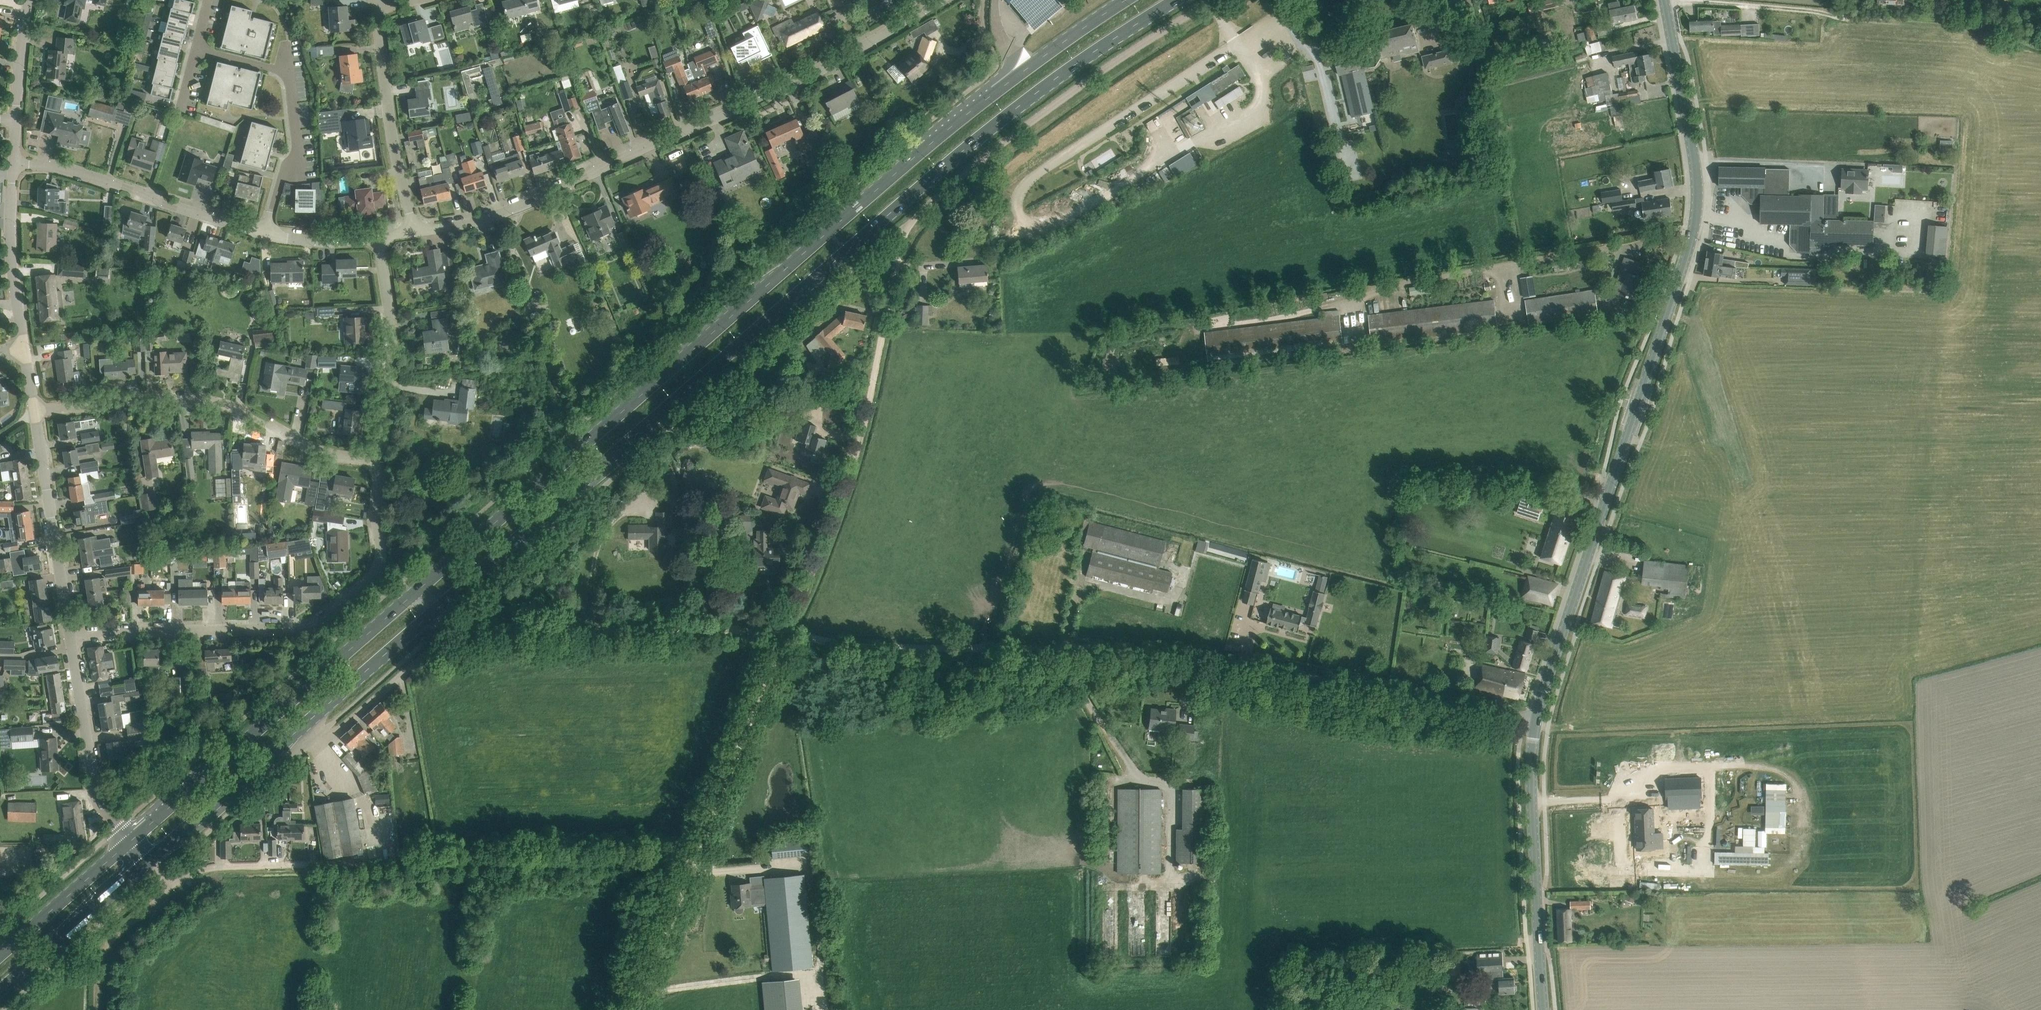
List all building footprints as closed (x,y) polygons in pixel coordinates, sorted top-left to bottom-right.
[(65,4),(68,5),(65,19),(78,22),(81,7),(84,8),(86,0),(66,0),(65,4)] [(173,8),(191,13),(192,14),(193,10),(195,2),(186,0),(175,0),(173,8)] [(507,17),(539,8),(536,0),(502,0),(507,17)] [(555,12),(579,6),(577,0),(551,0),(555,12)] [(757,21),(764,17),(763,14),(766,9),(766,3),(770,1),(769,0),(755,0),(749,3),(757,21)] [(1052,0),(1014,0),(1008,5),(1033,33),(1060,10),(1052,0)] [(1530,9),(1544,6),(1543,0),(1541,0),(1528,3),(1530,9)] [(1608,4),(1610,10),(1612,23),(1637,19),(1634,6),(1621,8),(1620,8),(1619,2),(1608,4)] [(478,13),(471,15),(469,7),(450,12),(456,32),(470,28),(468,23),(472,22),(474,26),(488,23),(482,3),(476,5),(478,13)] [(274,22),(254,17),(253,19),(251,18),(252,11),(232,5),(227,24),(228,24),(227,30),(226,29),(222,43),(221,48),(242,53),(242,52),(245,53),(245,54),(261,58),(265,59),(266,54),(274,23),(274,22)] [(330,8),(331,31),(355,30),(354,20),(348,21),(347,6),(330,8)] [(171,8),(169,19),(178,22),(177,25),(187,27),(191,13),(173,8),(171,8)] [(791,19),(781,24),(773,28),(777,36),(780,34),(783,39),(780,40),(784,47),(825,28),(818,13),(794,24),(791,19)] [(598,16),(601,25),(607,24),(604,15),(598,16)] [(169,19),(165,33),(183,38),(184,39),(187,27),(177,25),(178,22),(169,19)] [(428,28),(425,19),(417,21),(400,26),(403,36),(401,37),(403,44),(405,44),(406,45),(410,44),(411,44),(414,43),(422,41),(422,43),(445,37),(444,34),(441,24),(428,28)] [(912,31),(915,37),(924,32),(926,36),(939,29),(933,19),(912,31)] [(1690,32),(1714,31),(1714,19),(1690,20),(1690,32)] [(1741,25),(1721,26),(1722,34),(1722,35),(1742,35),(1742,36),(1760,35),(1759,23),(1741,24),(1741,25)] [(1375,33),(1381,58),(1407,52),(1407,54),(1413,53),(1412,51),(1419,49),(1413,24),(1375,33)] [(1598,27),(1599,35),(1613,32),(1611,25),(1598,27)] [(750,66),(765,58),(761,51),(769,48),(758,26),(743,33),(746,40),(732,47),(739,62),(746,59),(750,66)] [(1586,28),(1589,41),(1596,39),(1593,26),(1586,28)] [(601,32),(603,39),(606,38),(616,35),(613,27),(601,32)] [(551,31),(551,33),(547,34),(548,36),(537,39),(539,46),(550,43),(550,44),(561,41),(558,31),(557,29),(551,31)] [(164,32),(161,44),(171,46),(170,49),(180,52),(183,38),(165,33),(164,32)] [(929,66),(926,63),(928,59),(935,41),(923,37),(918,52),(898,69),(894,64),(887,70),(898,83),(907,75),(911,81),(929,66)] [(47,77),(64,79),(67,53),(73,54),(74,39),(58,38),(57,51),(50,51),(47,77)] [(1599,40),(1584,44),(1587,55),(1602,51),(1599,40)] [(177,62),(180,52),(170,49),(171,46),(161,44),(157,58),(159,59),(159,58),(177,63),(177,62)] [(1486,54),(1489,65),(1499,61),(1493,45),(1486,53),(1486,54)] [(310,48),(311,58),(334,56),(333,46),(310,48)] [(485,63),(491,61),(500,59),(497,49),(489,51),(491,57),(484,58),(485,63)] [(693,76),(696,81),(695,81),(701,95),(713,90),(710,83),(713,82),(707,67),(703,69),(702,67),(718,61),(714,50),(694,58),(694,59),(688,61),(690,68),(693,76)] [(1374,112),(1364,69),(1369,68),(1365,50),(1335,57),(1339,75),(1343,74),(1353,117),(1374,112)] [(1452,62),(1449,51),(1423,57),(1426,68),(1443,64),(1444,69),(1442,69),(1446,87),(1457,85),(1453,67),(1450,67),(1449,63),(1452,62)] [(1630,63),(1630,68),(1653,63),(1651,53),(1638,56),(1637,51),(1613,56),(1615,66),(1630,63)] [(340,91),(353,93),(354,82),(362,81),(361,70),(358,70),(357,54),(339,56),(342,83),(341,83),(340,91)] [(515,61),(513,55),(502,58),(504,64),(515,61)] [(668,73),(674,70),(683,67),(678,56),(665,61),(663,61),(668,73)] [(1484,56),(1475,59),(1477,68),(1487,65),(1484,56)] [(159,58),(159,59),(156,69),(166,72),(165,75),(175,77),(178,63),(177,62),(177,63),(159,58)] [(262,73),(241,68),(241,69),(238,68),(238,67),(218,62),(213,81),(214,81),(213,86),(212,86),(207,105),(227,110),(229,103),(232,103),(232,105),(252,110),(262,73)] [(1653,63),(1630,68),(1631,70),(1629,70),(1631,77),(1632,83),(1645,81),(1644,75),(1655,73),(1653,63)] [(1185,98),(1192,109),(1245,75),(1238,65),(1185,98)] [(474,92),(469,75),(481,71),(480,66),(461,71),(462,76),(468,94),(474,92)] [(483,69),(494,106),(503,104),(492,66),(483,69)] [(693,76),(690,68),(684,70),(683,67),(674,70),(677,77),(684,94),(686,93),(689,100),(701,95),(695,81),(696,81),(693,76)] [(166,72),(156,69),(152,84),(154,84),(172,88),(175,77),(165,75),(166,72)] [(1594,95),(1605,92),(1607,106),(1610,105),(1612,117),(1620,115),(1618,103),(1620,103),(1620,99),(1638,96),(1637,89),(1627,91),(1624,78),(1625,78),(1624,72),(1621,72),(1622,77),(1617,78),(1620,90),(1623,89),(1624,92),(1619,93),(1619,92),(1614,94),(1613,91),(1612,91),(1607,72),(1586,77),(1588,87),(1585,88),(1587,99),(1595,97),(1594,95)] [(562,83),(570,81),(568,75),(560,77),(562,83)] [(654,105),(658,114),(658,113),(660,118),(671,115),(656,75),(645,79),(647,84),(636,88),(639,96),(648,93),(653,106),(654,105)] [(853,88),(856,87),(853,79),(839,86),(843,93),(825,103),(832,115),(848,107),(849,109),(860,103),(853,88)] [(427,98),(430,98),(428,81),(415,83),(417,99),(408,100),(410,117),(430,114),(427,98)] [(628,81),(618,84),(623,99),(633,95),(628,81)] [(580,85),(583,92),(589,90),(586,83),(580,85)] [(154,84),(151,95),(170,100),(172,92),(173,88),(172,88),(154,84)] [(1239,86),(1215,102),(1219,108),(1243,93),(1239,86)] [(130,89),(128,98),(145,102),(147,93),(130,89)] [(106,95),(94,91),(87,114),(110,121),(110,119),(120,122),(123,111),(114,108),(114,107),(103,104),(106,95)] [(571,110),(565,91),(558,93),(564,112),(571,110)] [(584,95),(582,96),(585,105),(586,105),(588,112),(592,111),(599,130),(606,127),(604,123),(613,119),(614,120),(615,125),(619,135),(629,131),(626,121),(619,103),(600,110),(594,92),(590,93),(584,95)] [(575,97),(568,99),(571,110),(579,108),(575,97)] [(124,113),(133,116),(138,101),(129,98),(124,113)] [(518,110),(527,108),(524,98),(516,100),(518,110)] [(1159,117),(1163,124),(1180,113),(1175,106),(1159,117)] [(319,112),(319,134),(347,131),(350,152),(360,151),(359,148),(372,146),(371,136),(366,137),(364,119),(349,121),(347,109),(319,112)] [(65,116),(60,115),(49,113),(45,132),(62,135),(61,143),(78,147),(83,126),(63,122),(65,116)] [(1182,118),(1185,123),(1194,118),(1191,113),(1182,118)] [(196,120),(234,132),(236,126),(198,114),(196,120)] [(556,128),(560,141),(574,136),(570,123),(568,124),(565,117),(554,121),(556,128)] [(774,130),(774,129),(766,133),(771,146),(794,136),(801,152),(809,148),(796,119),(788,123),(789,124),(774,130)] [(524,125),(526,134),(542,130),(541,127),(544,126),(542,121),(540,122),(539,121),(524,125)] [(252,122),(240,163),(266,170),(270,155),(269,155),(270,152),(271,152),(278,129),(252,122)] [(445,127),(448,135),(451,133),(452,135),(457,133),(454,124),(445,127)] [(416,140),(418,148),(425,146),(422,129),(408,132),(409,140),(410,141),(416,140)] [(715,164),(724,185),(726,189),(736,185),(736,183),(761,172),(759,169),(742,132),(726,139),(734,156),(728,158),(715,164)] [(814,137),(818,145),(823,142),(820,134),(814,137)] [(522,135),(514,137),(513,137),(517,152),(524,150),(524,152),(527,151),(523,135),(522,135)] [(560,141),(556,142),(559,151),(560,150),(561,152),(563,151),(567,161),(581,156),(579,148),(581,146),(579,142),(576,141),(574,136),(560,141)] [(134,156),(132,164),(151,170),(155,159),(161,161),(167,144),(154,140),(150,152),(143,150),(146,143),(133,138),(128,154),(134,156)] [(471,143),(475,156),(483,153),(479,140),(471,143)] [(511,177),(505,157),(494,161),(488,145),(483,146),(490,170),(494,169),(498,181),(511,177)] [(530,155),(531,160),(530,160),(535,174),(565,164),(561,152),(560,150),(559,151),(540,157),(539,152),(530,155)] [(1196,164),(1189,152),(1168,165),(1176,177),(1196,164)] [(447,155),(450,164),(457,162),(454,153),(447,155)] [(519,153),(505,157),(511,177),(525,173),(519,153)] [(179,179),(195,185),(198,177),(212,181),(217,167),(202,163),(203,161),(186,155),(179,179)] [(440,157),(444,174),(451,172),(446,155),(440,157)] [(473,159),(467,161),(476,188),(487,185),(482,171),(478,173),(473,159)] [(232,161),(226,160),(223,168),(231,169),(232,161)] [(1447,164),(1445,160),(1436,163),(1439,174),(1450,170),(1448,164),(1447,164)] [(476,188),(467,161),(462,163),(464,169),(459,171),(461,178),(465,192),(476,188)] [(678,163),(683,173),(689,170),(684,161),(678,163)] [(771,166),(777,178),(784,174),(779,163),(771,166)] [(1887,164),(1887,167),(1893,167),(1892,172),(1902,172),(1903,165),(1887,164)] [(1823,245),(1874,246),(1874,220),(1838,220),(1823,219),(1823,207),(1824,194),(1799,194),(1799,196),(1789,196),(1790,169),(1765,169),(1765,168),(1720,167),(1719,186),(1742,187),(1742,193),(1752,204),(1761,204),(1761,223),(1790,224),(1790,244),(1798,253),(1817,253),(1823,247),(1823,245)] [(1639,181),(1641,192),(1657,189),(1673,186),(1670,168),(1654,171),(1655,178),(1639,181)] [(1847,188),(1847,192),(1862,193),(1862,188),(1867,189),(1868,177),(1868,175),(1868,171),(1843,170),(1842,187),(1847,188)] [(247,184),(249,176),(240,174),(236,189),(237,189),(235,195),(236,195),(236,194),(257,200),(257,201),(260,190),(263,176),(255,175),(252,185),(247,184)] [(323,183),(326,183),(326,184),(334,184),(333,175),(325,175),(325,176),(323,176),(323,183)] [(435,186),(432,175),(425,177),(419,178),(424,204),(438,201),(435,186)] [(442,184),(435,186),(438,201),(452,198),(448,183),(446,176),(440,177),(442,184)] [(626,209),(627,210),(628,209),(631,216),(637,214),(638,214),(646,211),(646,210),(649,208),(648,206),(665,198),(663,196),(676,190),(671,178),(642,191),(642,190),(628,196),(631,205),(626,209)] [(285,182),(282,194),(293,194),(293,186),(293,185),(285,182)] [(314,206),(323,207),(321,182),(313,183),(312,191),(297,190),(297,200),(296,200),(296,201),(297,201),(297,210),(307,210),(307,211),(308,211),(308,210),(312,211),(313,211),(314,211),(314,206)] [(47,183),(47,189),(40,189),(39,204),(45,205),(45,209),(45,210),(68,216),(69,215),(67,215),(67,213),(67,202),(58,202),(59,189),(58,189),(58,185),(47,183)] [(375,207),(385,205),(383,192),(373,193),(372,188),(354,190),(355,196),(345,197),(347,210),(357,209),(358,214),(376,212),(375,207)] [(1621,189),(1601,192),(1603,203),(1612,202),(1623,200),(1621,189)] [(1623,200),(1612,202),(1613,211),(1637,207),(1636,204),(1636,198),(1623,200)] [(1642,203),(1644,218),(1672,214),(1670,198),(1642,203)] [(113,206),(105,205),(104,220),(112,220),(113,206)] [(598,211),(583,217),(584,221),(583,222),(591,240),(610,232),(608,228),(614,226),(606,205),(597,209),(598,211)] [(1874,217),(1885,217),(1886,205),(1875,205),(1874,217)] [(1838,207),(1823,207),(1823,219),(1838,220),(1838,207)] [(122,234),(145,236),(144,250),(154,251),(156,226),(144,225),(147,217),(132,212),(130,217),(125,215),(124,215),(122,234)] [(158,214),(159,220),(163,220),(163,224),(168,224),(167,219),(170,219),(170,214),(158,214)] [(63,226),(77,230),(79,223),(65,219),(63,226)] [(56,236),(56,224),(42,224),(41,240),(38,239),(38,251),(56,251),(56,244),(60,244),(62,242),(62,238),(60,236),(56,236)] [(168,238),(175,240),(172,247),(180,249),(182,242),(186,229),(172,225),(168,238)] [(617,234),(626,255),(635,252),(626,230),(617,234)] [(551,255),(556,266),(566,262),(565,261),(577,256),(572,245),(561,250),(557,243),(558,243),(554,232),(537,239),(535,235),(525,240),(535,262),(551,255)] [(208,236),(205,245),(199,243),(196,255),(229,265),(235,245),(233,244),(233,243),(228,241),(227,242),(208,236)] [(413,268),(415,284),(433,281),(434,290),(445,288),(444,279),(445,279),(443,266),(452,265),(450,252),(439,253),(439,249),(428,251),(431,267),(418,269),(418,267),(413,268)] [(183,262),(191,264),(194,252),(186,250),(183,262)] [(1708,251),(1706,263),(1731,267),(1737,268),(1747,268),(1748,263),(1732,260),(1723,259),(1724,254),(1708,251)] [(474,288),(474,291),(495,286),(496,286),(507,284),(498,252),(486,255),(489,265),(479,267),(478,266),(470,268),(472,278),(471,278),(474,288)] [(247,273),(260,273),(260,260),(252,257),(247,273)] [(1642,277),(1635,275),(1639,262),(1627,258),(1623,271),(1628,272),(1620,295),(1637,300),(1640,291),(1638,290),(1642,277)] [(337,266),(331,266),(331,265),(322,265),(323,283),(341,282),(341,277),(357,276),(356,260),(336,260),(337,266)] [(271,264),(272,282),(303,281),(303,268),(304,268),(304,265),(303,265),(303,261),(293,261),(293,263),(271,264)] [(59,276),(88,278),(88,265),(59,263),(59,276)] [(1706,263),(1704,275),(1720,277),(1720,276),(1735,278),(1737,268),(1731,267),(1706,263)] [(958,283),(959,283),(960,288),(967,287),(967,283),(967,281),(987,279),(987,281),(988,281),(986,265),(957,267),(958,283)] [(96,278),(109,279),(110,269),(97,269),(96,278)] [(1810,285),(1810,270),(1782,269),(1781,275),(1786,275),(1786,284),(1810,285)] [(62,301),(61,291),(56,292),(54,275),(37,276),(41,321),(59,320),(57,301),(62,301)] [(1521,278),(1524,298),(1536,296),(1532,276),(1521,278)] [(1433,284),(1411,287),(1412,295),(1434,291),(1433,284)] [(266,291),(271,311),(278,309),(277,304),(274,289),(266,291)] [(1594,290),(1525,301),(1529,324),(1598,314),(1594,290)] [(1327,292),(1320,294),(1321,301),(1329,299),(1327,292)] [(1369,318),(1372,344),(1498,328),(1494,299),(1368,315),(1369,318)] [(917,325),(927,325),(928,306),(917,305),(917,325)] [(317,308),(317,316),(335,315),(334,307),(317,308)] [(430,312),(431,318),(447,316),(446,309),(430,312)] [(817,360),(817,361),(811,364),(810,362),(806,364),(812,377),(822,372),(821,376),(838,381),(845,355),(831,339),(846,325),(863,329),(866,316),(845,311),(844,316),(840,315),(823,330),(823,329),(815,336),(816,337),(806,345),(816,360),(817,360)] [(1205,332),(1208,361),(1344,344),(1340,314),(1205,332)] [(345,344),(335,345),(335,355),(356,355),(356,344),(367,343),(365,318),(355,318),(344,318),(345,344)] [(434,334),(423,336),(426,353),(442,351),(442,347),(448,347),(446,329),(449,329),(447,318),(432,320),(434,334)] [(254,330),(254,343),(275,342),(274,329),(254,330)] [(145,334),(146,350),(155,349),(155,340),(164,339),(163,333),(145,334)] [(136,335),(137,351),(146,350),(144,334),(136,335)] [(227,343),(221,342),(218,354),(232,357),(229,371),(216,368),(215,374),(227,377),(228,375),(231,375),(230,380),(239,382),(245,358),(243,357),(246,347),(235,344),(235,342),(234,339),(230,338),(227,340),(227,343)] [(60,359),(56,360),(60,382),(73,380),(74,384),(81,383),(79,371),(72,372),(72,370),(70,359),(73,358),(72,350),(59,352),(60,359)] [(155,352),(156,374),(167,374),(167,371),(187,371),(186,353),(166,354),(166,352),(155,352)] [(315,369),(317,357),(318,355),(308,353),(305,368),(315,369)] [(336,356),(317,357),(318,367),(336,367),(336,356)] [(99,359),(100,374),(105,373),(106,378),(128,377),(128,373),(136,372),(134,359),(127,360),(127,363),(113,364),(113,358),(99,359)] [(282,366),(267,364),(264,387),(268,388),(268,389),(278,390),(280,380),(303,383),(305,370),(282,366)] [(355,392),(365,393),(368,368),(358,367),(358,368),(342,366),(341,376),(340,381),(356,382),(355,392)] [(425,417),(437,418),(437,420),(449,421),(448,423),(466,425),(468,409),(474,409),(477,389),(475,389),(476,380),(463,378),(462,388),(461,388),(460,401),(452,400),(451,402),(434,400),(433,409),(425,409),(425,417)] [(836,395),(845,397),(847,390),(837,388),(836,395)] [(346,410),(347,403),(333,401),(332,409),(338,409),(346,410)] [(338,432),(357,435),(359,421),(362,421),(364,412),(346,410),(346,417),(340,416),(339,422),(338,432)] [(74,429),(82,427),(80,421),(73,422),(73,421),(59,424),(62,439),(76,437),(74,429)] [(804,452),(811,454),(821,457),(826,439),(814,436),(817,426),(801,422),(795,440),(807,443),(804,452)] [(82,434),(83,442),(100,440),(98,431),(82,434)] [(187,478),(194,477),(191,453),(192,453),(193,452),(194,451),(194,450),(194,447),(210,447),(211,472),(221,472),(220,434),(204,434),(204,432),(193,433),(193,438),(191,438),(191,439),(182,439),(185,460),(187,478)] [(143,450),(147,477),(159,475),(156,457),(174,454),(173,449),(172,439),(150,442),(150,439),(142,440),(143,450)] [(87,446),(75,448),(76,450),(64,452),(67,466),(78,464),(77,455),(100,451),(99,442),(87,445),(87,446)] [(251,469),(266,470),(267,460),(264,460),(266,446),(252,445),(245,445),(244,451),(239,451),(239,449),(233,449),(233,452),(232,452),(231,452),(231,453),(231,454),(231,456),(231,462),(232,478),(233,494),(240,494),(239,469),(242,469),(242,459),(250,459),(249,462),(251,462),(251,469)] [(14,480),(14,481),(28,479),(25,458),(5,462),(6,470),(8,470),(10,481),(14,480)] [(80,463),(82,473),(99,470),(98,460),(80,463)] [(311,472),(297,470),(298,466),(283,463),(280,481),(281,481),(278,500),(290,502),(293,483),(308,486),(311,472)] [(776,499),(765,495),(760,508),(783,516),(786,507),(792,510),(799,491),(805,494),(809,484),(769,469),(765,479),(764,483),(773,486),(775,482),(781,485),(776,499)] [(661,475),(671,502),(683,498),(674,471),(661,475)] [(685,472),(681,482),(703,489),(706,478),(685,472)] [(90,495),(88,483),(81,484),(80,476),(69,478),(70,486),(70,487),(72,501),(85,499),(84,496),(90,495)] [(333,493),(332,495),(341,497),(341,494),(351,496),(351,494),(352,494),(353,491),(354,491),(354,489),(353,489),(355,479),(336,476),(335,481),(329,480),(327,492),(333,493)] [(233,496),(233,494),(232,478),(216,479),(217,497),(233,496)] [(28,479),(14,481),(18,500),(31,498),(28,479)] [(115,490),(94,494),(95,503),(106,501),(116,499),(116,498),(121,497),(119,491),(115,492),(115,490)] [(309,491),(307,505),(315,506),(317,492),(309,491)] [(140,494),(143,511),(158,509),(155,492),(140,494)] [(327,494),(318,492),(315,508),(324,510),(327,494)] [(1528,508),(1542,512),(1545,502),(1531,498),(1528,508)] [(32,525),(30,510),(16,513),(16,510),(14,510),(14,501),(0,501),(0,511),(7,511),(8,517),(10,528),(32,525)] [(95,515),(108,513),(106,501),(95,503),(96,504),(83,506),(84,509),(75,511),(77,526),(96,522),(95,515)] [(235,501),(234,525),(246,525),(247,502),(235,501)] [(1542,558),(1561,564),(1577,514),(1559,508),(1542,558)] [(133,514),(120,517),(121,524),(143,520),(141,509),(132,510),(133,514)] [(315,510),(313,520),(328,522),(328,531),(328,539),(332,539),(332,550),(328,550),(328,561),(343,560),(343,551),(344,551),(344,550),(343,550),(343,545),(347,545),(347,531),(342,531),(342,525),(343,525),(344,514),(315,510)] [(666,519),(670,519),(669,513),(657,513),(657,519),(658,519),(658,527),(649,527),(649,526),(629,526),(629,537),(636,537),(636,539),(650,538),(650,550),(665,550),(665,546),(666,546),(666,545),(667,545),(666,535),(666,519)] [(731,515),(731,527),(751,527),(751,515),(731,515)] [(1086,576),(1151,593),(1153,589),(1167,592),(1172,573),(1158,569),(1165,542),(1084,520),(1081,534),(1086,536),(1084,546),(1093,548),(1086,576)] [(32,525),(10,528),(12,541),(18,540),(18,541),(34,538),(32,525)] [(259,541),(266,542),(268,531),(261,530),(259,541)] [(767,530),(757,530),(757,535),(757,538),(754,538),(754,555),(754,565),(778,565),(778,549),(766,549),(766,543),(767,543),(767,535),(767,530)] [(96,536),(79,538),(81,552),(105,548),(105,549),(111,548),(109,537),(97,540),(96,536)] [(308,538),(286,541),(288,554),(313,550),(308,538)] [(1197,538),(1194,550),(1247,562),(1250,550),(1197,538)] [(12,541),(3,543),(0,543),(0,548),(4,548),(5,551),(19,549),(18,541),(18,540),(12,541)] [(266,544),(259,545),(259,559),(288,554),(286,541),(266,543),(266,544)] [(105,548),(81,552),(84,566),(94,564),(93,558),(100,557),(101,566),(114,564),(112,557),(112,556),(114,555),(113,547),(111,548),(105,549),(105,548)] [(250,554),(250,562),(258,562),(258,547),(250,547),(250,554)] [(228,562),(236,562),(235,548),(213,550),(214,568),(227,567),(226,558),(228,557),(228,562)] [(10,552),(11,557),(0,559),(0,572),(14,570),(13,567),(20,566),(21,571),(25,571),(34,570),(34,569),(41,568),(39,556),(24,558),(23,550),(10,552)] [(1246,590),(1258,593),(1267,562),(1254,559),(1246,590)] [(1660,595),(1685,598),(1689,565),(1644,561),(1642,583),(1661,585),(1660,595)] [(204,562),(204,575),(212,575),(212,562),(204,562)] [(250,562),(251,578),(259,577),(258,562),(250,562)] [(132,564),(132,573),(144,573),(144,564),(132,564)] [(130,567),(117,568),(105,570),(106,578),(118,576),(131,575),(131,573),(131,567),(130,567)] [(1592,622),(1612,627),(1625,577),(1605,571),(1597,603),(1592,622)] [(1542,604),(1551,607),(1559,584),(1549,581),(1529,574),(1522,598),(1542,604)] [(88,594),(102,592),(107,591),(105,577),(99,577),(86,579),(88,594)] [(275,577),(276,587),(265,587),(265,603),(283,602),(283,587),(282,587),(282,577),(275,577)] [(30,581),(37,621),(51,619),(44,579),(30,581)] [(179,604),(194,604),(193,590),(193,579),(179,579),(179,590),(179,604)] [(236,581),(236,589),(237,603),(251,603),(251,589),(250,589),(250,582),(244,582),(244,581),(236,581)] [(237,603),(236,589),(229,589),(229,582),(223,582),(223,589),(222,589),(222,603),(237,603)] [(201,589),(193,590),(194,604),(208,604),(208,589),(207,589),(207,583),(201,583),(201,589)] [(152,605),(151,590),(145,591),(145,584),(139,584),(139,591),(139,605),(152,605)] [(158,590),(151,590),(152,605),(165,605),(164,590),(164,584),(158,584),(158,590)] [(321,586),(308,586),(293,586),(293,594),(295,594),(295,602),(309,602),(308,597),(321,597),(321,586)] [(1307,617),(1303,616),(1301,622),(1306,623),(1306,624),(1317,627),(1325,593),(1314,590),(1307,617)] [(102,592),(88,594),(90,608),(104,607),(102,592)] [(1241,601),(1239,608),(1251,611),(1253,604),(1241,601)] [(1626,615),(1645,618),(1648,607),(1628,603),(1626,615)] [(1500,604),(1499,611),(1512,613),(1514,606),(1500,604)] [(1299,632),(1301,622),(1303,616),(1271,608),(1267,624),(1299,632)] [(34,639),(35,648),(55,644),(52,628),(47,628),(46,623),(30,626),(32,640),(34,639)] [(1526,637),(1536,640),(1539,631),(1528,628),(1526,637)] [(1485,652),(1498,654),(1500,638),(1487,636),(1485,652)] [(1513,667),(1527,671),(1535,644),(1521,640),(1513,667)] [(111,652),(104,653),(103,645),(88,647),(93,681),(108,678),(106,667),(113,666),(111,652)] [(231,648),(205,650),(206,662),(239,659),(238,653),(231,653),(231,648)] [(143,691),(144,696),(145,703),(155,702),(153,692),(151,692),(148,672),(159,672),(159,650),(145,650),(145,671),(140,671),(143,691)] [(40,675),(40,672),(59,669),(57,655),(37,658),(37,659),(29,660),(29,675),(40,675)] [(5,669),(25,669),(25,660),(5,660),(5,669)] [(208,665),(199,666),(202,691),(211,690),(208,665)] [(1476,687),(1519,699),(1526,674),(1512,670),(1511,673),(1482,666),(1476,687)] [(47,674),(51,703),(59,702),(58,694),(63,693),(60,672),(47,674)] [(189,697),(193,696),(192,689),(191,689),(191,676),(174,677),(174,698),(189,697)] [(125,686),(126,693),(136,691),(135,684),(125,686)] [(224,695),(229,702),(243,693),(238,686),(224,695)] [(111,695),(115,695),(114,687),(100,689),(101,697),(111,695)] [(139,691),(136,691),(126,693),(125,693),(126,700),(140,698),(139,691)] [(59,702),(51,703),(53,713),(54,716),(53,716),(54,724),(67,723),(67,716),(66,716),(66,711),(63,693),(58,694),(59,702)] [(99,703),(101,717),(122,714),(120,701),(126,700),(125,693),(115,695),(111,695),(112,701),(99,703)] [(381,702),(372,710),(391,732),(397,727),(393,723),(393,721),(390,718),(389,718),(388,717),(391,714),(381,703),(381,702)] [(1158,730),(1173,731),(1175,709),(1171,709),(1171,711),(1167,711),(1167,710),(1151,708),(1149,726),(1159,727),(1158,730)] [(387,736),(391,741),(395,737),(391,732),(372,710),(363,718),(374,730),(377,727),(386,737),(387,736)] [(123,721),(122,714),(101,717),(103,731),(117,729),(117,728),(124,727),(123,721)] [(148,730),(147,721),(127,725),(128,733),(148,730)] [(359,722),(350,729),(376,759),(381,754),(366,737),(369,734),(359,722)] [(1178,738),(1192,740),(1194,725),(1180,724),(1178,738)] [(1,748),(13,748),(12,741),(33,740),(32,727),(0,729),(0,735),(1,748)] [(376,759),(350,729),(341,737),(352,749),(355,746),(364,756),(357,762),(348,752),(342,758),(357,775),(365,795),(377,790),(367,767),(376,759)] [(129,741),(130,742),(149,738),(148,730),(128,733),(129,741)] [(391,742),(389,744),(389,747),(390,755),(404,753),(403,736),(397,737),(396,738),(395,737),(391,741),(391,742)] [(40,739),(42,770),(59,769),(57,738),(47,738),(40,739)] [(107,743),(108,752),(107,753),(108,757),(109,758),(110,759),(132,755),(131,747),(130,742),(129,741),(121,742),(121,740),(107,743)] [(296,778),(307,770),(303,765),(292,773),(296,778)] [(7,789),(15,789),(15,781),(7,782),(7,789)] [(1695,784),(1660,784),(1660,801),(1695,801),(1695,784)] [(1118,873),(1160,873),(1161,789),(1118,789),(1118,873)] [(1175,863),(1207,863),(1207,789),(1182,789),(1182,829),(1175,829),(1175,863)] [(376,803),(383,803),(385,800),(385,794),(375,795),(376,803)] [(353,798),(315,806),(325,858),(363,852),(353,798)] [(62,803),(63,811),(65,820),(69,819),(70,825),(71,832),(72,842),(86,840),(81,800),(66,803),(62,803)] [(9,820),(36,821),(36,803),(9,802),(9,820)] [(1682,807),(1681,825),(1702,826),(1703,808),(1682,807)] [(1636,813),(1635,842),(1655,842),(1655,833),(1648,833),(1648,813),(1636,813)] [(291,839),(291,821),(286,821),(286,819),(284,817),(282,817),(279,817),(278,817),(276,819),(275,821),(275,825),(278,825),(278,839),(291,839)] [(296,821),(291,821),(291,839),(304,839),(304,824),(296,824),(296,821)] [(234,840),(235,841),(239,841),(241,840),(261,839),(261,824),(240,824),(241,831),(233,831),(233,840),(234,840)] [(1743,829),(1743,846),(1743,853),(1735,853),(1715,852),(1715,864),(1768,865),(1768,853),(1764,853),(1764,847),(1755,847),(1755,829),(1743,829)] [(31,843),(57,843),(57,836),(45,836),(45,835),(31,834),(31,843)] [(797,839),(798,855),(808,854),(807,838),(797,839)] [(221,840),(221,858),(231,858),(231,840),(221,840)] [(764,883),(766,904),(773,971),(813,967),(804,874),(764,878),(764,883)] [(766,904),(764,883),(751,884),(751,883),(732,885),(734,898),(732,898),(733,907),(735,907),(735,909),(736,911),(736,912),(737,913),(739,913),(741,913),(741,912),(742,912),(743,910),(743,909),(743,906),(766,904)] [(1625,899),(1633,903),(1636,897),(1628,893),(1625,899)] [(1591,909),(1591,900),(1580,901),(1581,910),(1591,909)] [(1558,909),(1559,942),(1574,941),(1572,909),(1558,909)] [(1500,994),(1501,993),(1501,994),(1505,994),(1506,993),(1515,993),(1515,991),(1517,990),(1517,986),(1515,985),(1514,977),(1504,978),(1502,953),(1477,954),(1479,979),(1499,978),(1500,994)] [(1396,968),(1418,969),(1419,960),(1396,959),(1396,968)] [(19,984),(14,979),(0,992),(0,997),(2,999),(19,984)] [(764,983),(767,1009),(806,1009),(804,980),(764,983)]
